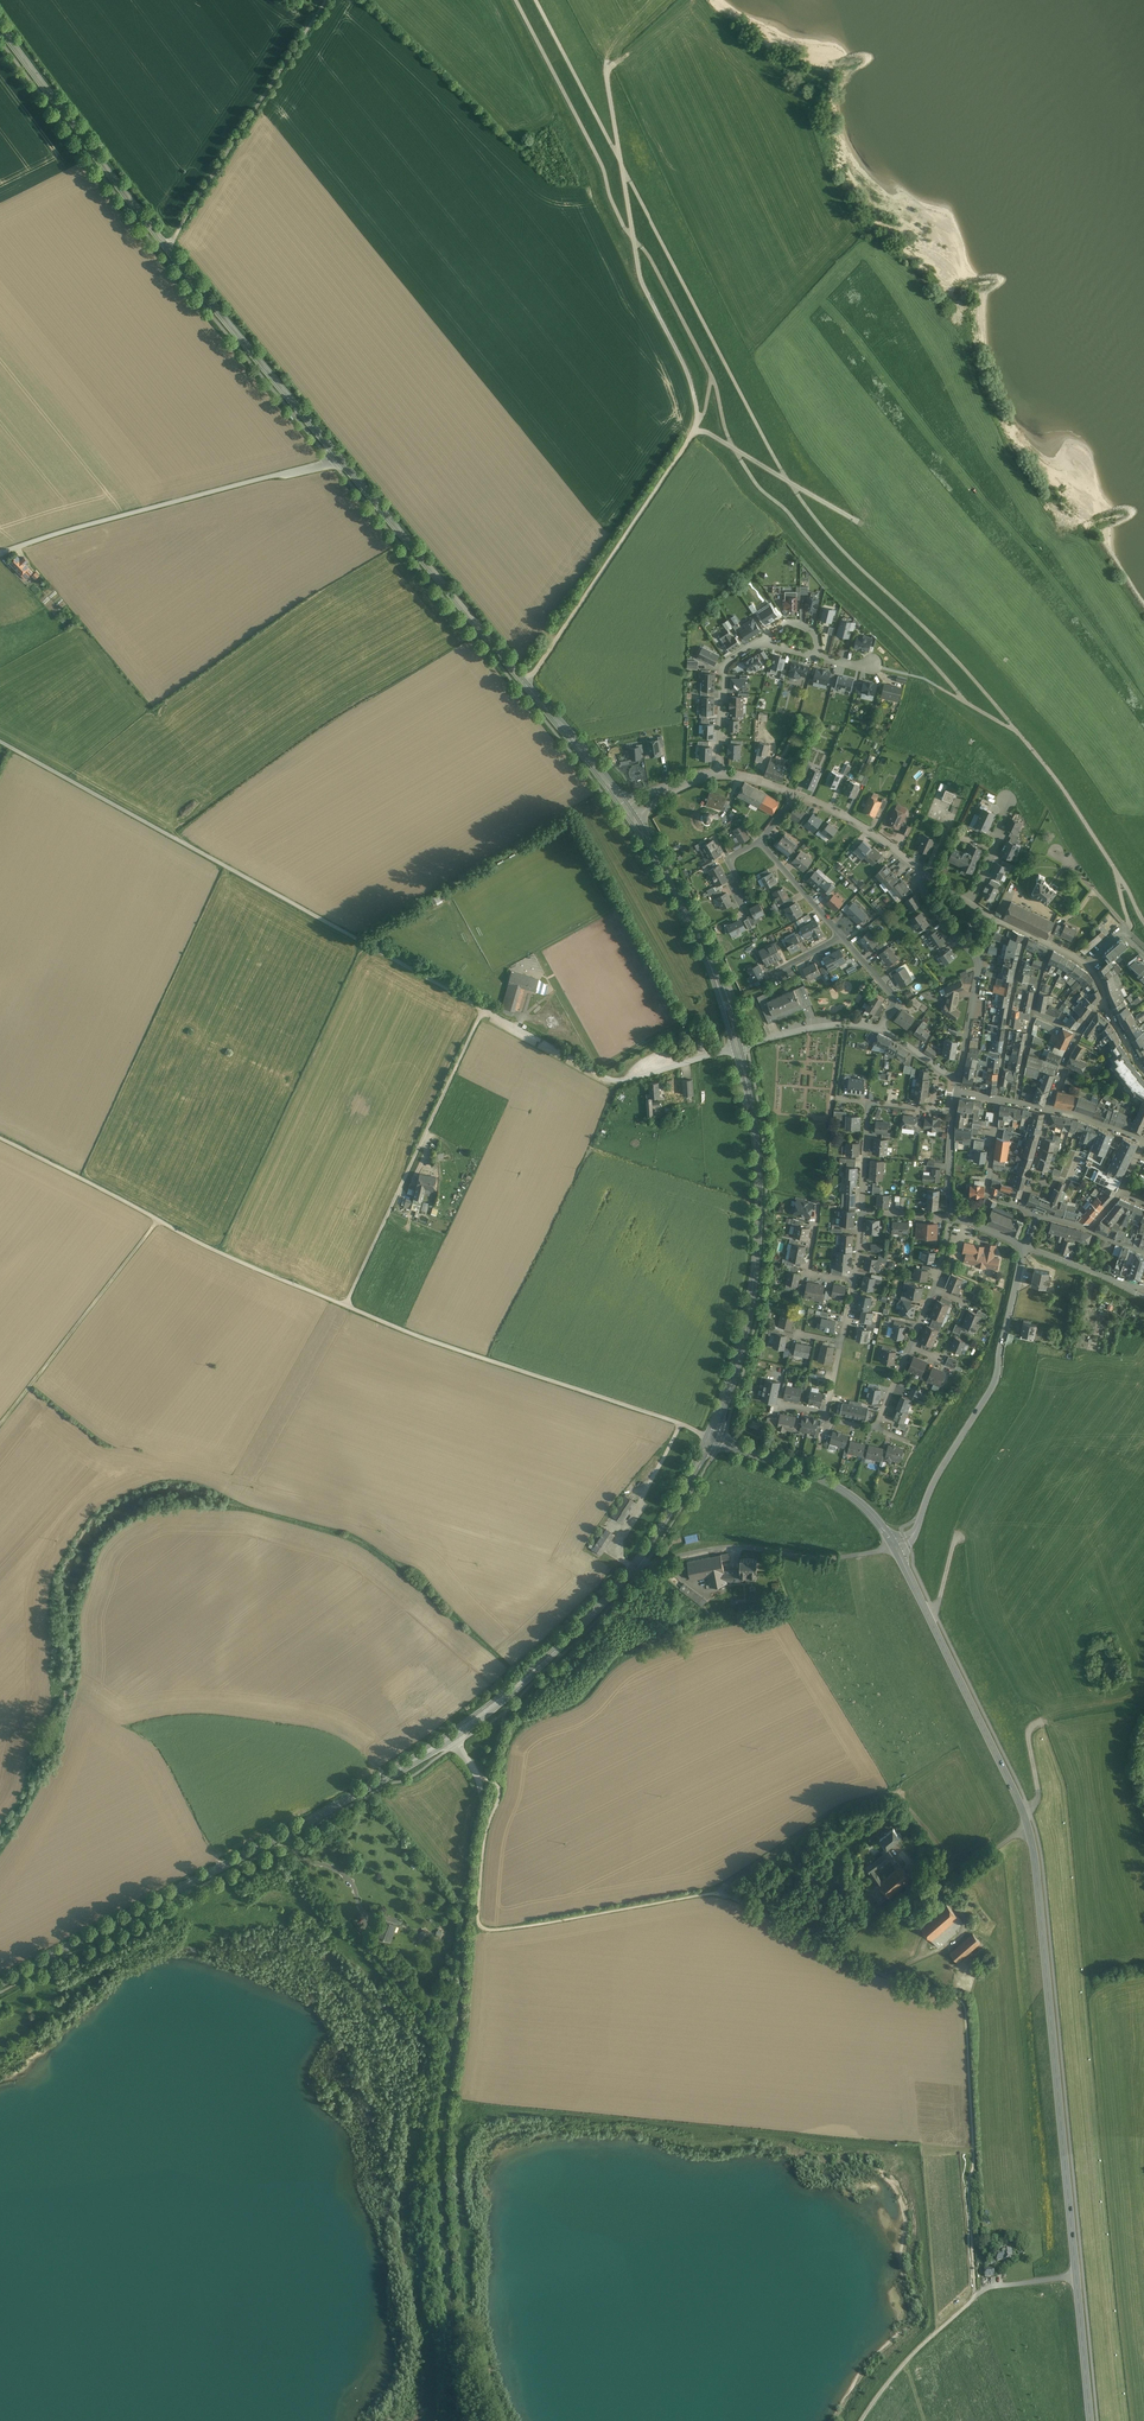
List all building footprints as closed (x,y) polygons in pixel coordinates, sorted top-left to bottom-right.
[(21,560),(16,555),(8,562),(21,575),(24,571),(28,576),(33,572),(25,564),(28,561),(24,557),(21,560)] [(796,592),(785,591),(785,608),(789,608),(789,610),(797,610),(797,602),(797,601),(796,601),(796,592)] [(818,599),(808,597),(807,600),(805,605),(806,605),(805,609),(815,611),(816,608),(817,608),(818,603),(818,599)] [(831,610),(824,608),(821,620),(831,622),(833,614),(835,614),(836,610),(832,609),(831,610)] [(734,616),(728,619),(732,625),(738,622),(734,616)] [(752,619),(744,624),(747,628),(741,632),(746,640),(760,631),(752,619)] [(841,620),(837,634),(843,636),(849,638),(850,633),(849,632),(850,630),(852,622),(841,620)] [(728,629),(722,633),(725,637),(729,634),(730,634),(728,629)] [(733,639),(729,634),(725,637),(722,640),(729,651),(740,644),(735,637),(733,639)] [(861,639),(857,638),(854,647),(868,651),(869,646),(871,641),(866,640),(866,639),(866,638),(863,637),(862,638),(861,639)] [(704,648),(699,657),(714,665),(719,656),(704,648)] [(769,659),(764,651),(759,654),(760,656),(762,660),(764,662),(769,659)] [(770,668),(778,670),(778,668),(782,669),(785,659),(781,657),(782,655),(774,653),(770,668)] [(756,655),(753,657),(749,659),(746,661),(745,661),(745,662),(747,665),(746,665),(748,669),(749,668),(751,670),(751,671),(751,670),(754,668),(755,670),(756,670),(759,668),(759,667),(759,666),(762,664),(762,663),(760,661),(762,660),(760,656),(758,657),(756,655),(757,655),(756,654),(756,655)] [(739,664),(742,663),(741,660),(732,664),(735,669),(740,666),(739,664)] [(802,665),(792,663),(789,675),(799,678),(799,675),(802,665)] [(808,666),(802,665),(799,675),(805,676),(808,666)] [(821,670),(817,669),(814,681),(827,684),(830,672),(826,671),(826,670),(821,669),(821,670)] [(709,674),(703,674),(703,682),(714,682),(715,674),(709,674)] [(840,675),(837,687),(851,691),(854,679),(840,675)] [(746,679),(731,679),(731,689),(737,689),(738,687),(745,687),(746,679)] [(714,682),(703,682),(702,690),(708,690),(714,691),(714,682)] [(874,694),(877,685),(872,684),(873,683),(868,682),(868,683),(864,682),(863,683),(861,691),(862,691),(866,692),(866,693),(870,694),(870,693),(874,694)] [(901,688),(885,684),(882,694),(898,698),(901,688)] [(738,697),(731,696),(731,700),(730,700),(730,705),(743,705),(743,697),(738,697)] [(708,698),(702,697),(702,698),(702,706),(713,706),(714,698),(708,698)] [(743,705),(730,705),(730,709),(731,709),(730,713),(736,713),(742,714),(742,713),(743,705)] [(713,706),(702,706),(701,714),(707,714),(713,714),(713,706)] [(732,721),(729,720),(729,731),(731,731),(731,733),(732,734),(735,734),(736,733),(736,731),(738,731),(738,730),(739,726),(738,726),(738,721),(732,721)] [(713,725),(703,725),(703,738),(713,738),(713,725)] [(650,751),(651,756),(661,755),(659,747),(658,740),(648,742),(649,747),(647,747),(648,751),(648,752),(650,751)] [(769,745),(760,742),(757,754),(766,756),(769,745)] [(740,745),(729,744),(729,749),(728,749),(729,749),(729,752),(728,752),(728,753),(729,753),(728,757),(740,758),(740,745)] [(631,760),(641,758),(639,747),(630,749),(631,760)] [(711,747),(701,747),(700,760),(711,760),(711,747)] [(875,757),(870,755),(866,764),(871,766),(875,757)] [(772,764),(769,762),(764,775),(772,778),(777,765),(776,765),(772,764)] [(787,769),(777,765),(772,778),(782,782),(787,769)] [(814,772),(809,770),(802,785),(813,790),(821,773),(815,770),(814,772)] [(832,771),(826,784),(836,789),(842,775),(832,771)] [(859,785),(850,781),(845,792),(854,796),(859,785)] [(754,788),(744,782),(737,796),(747,801),(754,788)] [(779,801),(754,788),(747,801),(772,814),(779,801)] [(955,794),(945,790),(942,799),(951,803),(955,794)] [(726,797),(710,792),(706,805),(723,809),(726,797)] [(881,802),(870,797),(863,811),(875,816),(879,807),(881,802)] [(887,801),(882,799),(881,802),(879,807),(883,809),(887,801)] [(988,810),(991,804),(982,800),(978,806),(983,808),(988,810)] [(796,806),(789,816),(797,822),(798,820),(799,821),(801,818),(805,813),(796,806)] [(906,814),(894,808),(887,823),(899,829),(906,814)] [(988,810),(983,808),(976,825),(980,827),(987,830),(990,825),(989,825),(992,819),(994,817),(993,816),(994,813),(988,810)] [(805,813),(801,818),(803,820),(807,816),(809,814),(806,811),(805,813)] [(709,813),(708,812),(706,813),(705,813),(704,814),(703,815),(703,816),(703,817),(703,818),(703,819),(703,821),(704,822),(705,822),(706,823),(707,823),(709,823),(710,823),(711,822),(712,822),(712,821),(713,820),(713,819),(713,818),(713,817),(713,816),(712,815),(712,814),(711,814),(711,813),(709,813)] [(810,819),(805,825),(806,826),(813,831),(813,832),(813,831),(821,821),(822,821),(821,821),(814,814),(813,814),(810,819)] [(807,816),(803,820),(804,821),(800,825),(804,828),(806,826),(805,825),(810,819),(807,816)] [(1021,823),(1011,818),(1005,829),(1011,831),(1016,834),(1016,833),(1018,832),(1019,830),(1019,828),(1021,823)] [(837,830),(829,823),(821,832),(830,839),(837,830)] [(905,824),(901,832),(907,835),(911,827),(905,824)] [(969,827),(963,824),(960,831),(966,834),(969,827)] [(743,825),(733,830),(737,837),(739,842),(740,844),(750,838),(743,825)] [(1020,836),(1016,834),(1011,831),(1009,836),(1018,840),(1020,836)] [(797,844),(784,834),(775,845),(788,856),(788,855),(793,850),(797,844)] [(934,840),(924,835),(918,849),(928,853),(934,840)] [(713,840),(706,843),(704,840),(695,845),(697,850),(700,849),(703,854),(716,847),(713,840)] [(1020,846),(1007,840),(1001,854),(1014,860),(1020,846)] [(865,856),(872,849),(863,841),(856,848),(853,845),(846,853),(853,859),(858,854),(862,859),(865,856)] [(738,843),(735,842),(731,844),(734,851),(735,851),(742,847),(740,844),(739,842),(738,843)] [(970,844),(967,851),(964,853),(954,848),(948,860),(963,867),(962,868),(972,873),(978,860),(982,849),(970,844)] [(716,847),(703,854),(703,856),(704,859),(706,860),(709,858),(710,860),(713,858),(720,854),(716,847)] [(872,849),(865,856),(874,864),(878,860),(882,856),(873,847),(872,849)] [(800,852),(792,862),(795,865),(796,864),(803,871),(812,861),(800,852)] [(1008,866),(996,860),(989,874),(1001,880),(1008,866)] [(901,873),(901,874),(903,877),(911,871),(906,864),(899,870),(901,873)] [(719,865),(716,867),(716,866),(714,867),(715,867),(708,870),(712,878),(713,877),(717,886),(720,884),(727,880),(724,875),(725,874),(719,865)] [(884,865),(876,874),(881,880),(882,879),(890,872),(884,865)] [(811,868),(804,876),(808,880),(815,872),(811,868)] [(823,879),(815,872),(808,880),(815,887),(823,879)] [(899,881),(891,872),(890,872),(882,879),(890,889),(892,887),(899,881)] [(771,873),(761,878),(765,885),(766,888),(776,882),(771,873)] [(1051,887),(1043,881),(1045,877),(1039,874),(1036,880),(1038,881),(1033,892),(1046,903),(1056,891),(1055,890),(1057,887),(1053,883),(1051,887)] [(830,885),(823,879),(815,887),(822,893),(824,891),(830,885)] [(861,879),(857,884),(862,889),(866,884),(861,879)] [(909,889),(901,879),(899,881),(892,887),(890,889),(888,890),(896,900),(899,897),(904,893),(909,889)] [(999,887),(987,882),(982,894),(993,899),(999,887)] [(831,883),(830,885),(824,891),(828,895),(830,892),(835,887),(831,883)] [(855,891),(857,888),(851,883),(848,886),(855,891)] [(785,892),(782,888),(773,893),(778,904),(785,900),(789,898),(785,892)] [(716,891),(713,893),(716,898),(722,895),(719,890),(716,891)] [(906,896),(904,897),(906,901),(914,896),(915,895),(912,891),(906,896)] [(431,898),(434,903),(445,898),(442,892),(431,898)] [(722,895),(716,898),(722,910),(732,904),(726,893),(722,895)] [(904,893),(900,897),(899,897),(896,900),(898,903),(904,897),(906,896),(904,893)] [(837,898),(834,895),(833,895),(829,900),(827,902),(829,903),(829,905),(830,907),(832,906),(836,910),(842,903),(840,901),(840,899),(838,898),(837,898)] [(914,896),(906,901),(905,902),(911,911),(920,905),(914,896)] [(1054,922),(1011,902),(1003,918),(1046,939),(1050,932),(1054,922)] [(764,913),(759,903),(750,907),(753,915),(755,918),(756,918),(764,913)] [(788,907),(785,908),(791,919),(801,913),(796,903),(794,904),(788,907)] [(867,916),(853,903),(849,907),(845,911),(858,924),(867,916)] [(921,913),(911,920),(918,931),(923,928),(928,924),(921,913)] [(748,919),(748,918),(744,920),(749,930),(752,928),(748,919)] [(815,920),(801,928),(805,937),(806,937),(811,941),(814,939),(823,935),(815,920)] [(737,921),(731,924),(731,923),(724,924),(725,933),(732,932),(733,935),(745,929),(741,922),(738,923),(737,921)] [(928,924),(923,928),(926,933),(933,928),(930,923),(928,924)] [(1071,927),(1065,924),(1064,927),(1057,924),(1054,932),(1060,935),(1061,935),(1071,940),(1077,929),(1072,926),(1071,927)] [(1104,927),(1101,931),(1097,934),(1101,939),(1109,933),(1104,927)] [(937,930),(926,937),(934,949),(945,941),(937,930)] [(1024,935),(1013,930),(1010,938),(1014,939),(1022,943),(1024,935)] [(877,943),(869,932),(859,939),(867,950),(877,943)] [(1054,934),(1050,932),(1046,939),(1051,941),(1054,934)] [(1003,935),(995,933),(992,939),(1000,942),(1003,935)] [(1097,934),(1080,949),(1084,954),(1101,939),(1097,934)] [(796,936),(787,941),(789,945),(787,945),(790,952),(800,947),(797,942),(798,941),(796,936)] [(1039,943),(1029,938),(1026,947),(1035,952),(1035,951),(1039,943)] [(1022,943),(1014,939),(1013,943),(1012,946),(1020,948),(1022,943)] [(882,942),(876,947),(878,950),(881,948),(884,946),(882,942)] [(1123,942),(1120,942),(1120,943),(1119,943),(1114,947),(1114,946),(1107,952),(1109,955),(1112,959),(1113,957),(1114,958),(1120,953),(1119,952),(1127,945),(1124,942),(1123,942)] [(769,952),(762,956),(766,963),(767,965),(781,957),(777,950),(773,943),(766,946),(769,952)] [(1048,948),(1039,943),(1035,951),(1038,953),(1039,953),(1040,954),(1039,955),(1040,956),(1041,955),(1044,956),(1048,948)] [(996,955),(998,947),(990,945),(988,952),(996,955)] [(883,951),(879,954),(888,966),(897,959),(888,947),(883,951)] [(940,956),(941,956),(946,963),(946,964),(955,958),(949,949),(946,951),(940,956)] [(839,950),(824,958),(827,964),(830,969),(845,960),(839,950)] [(1062,955),(1053,951),(1048,962),(1056,965),(1056,964),(1062,955)] [(1062,955),(1056,964),(1059,966),(1060,966),(1065,957),(1062,955)] [(1143,959),(1140,959),(1137,956),(1128,963),(1132,966),(1132,967),(1138,973),(1138,974),(1143,979),(1143,960),(1143,959)] [(1065,957),(1060,966),(1063,969),(1068,959),(1065,957)] [(1017,961),(1004,958),(1003,965),(1008,966),(1015,968),(1017,961)] [(1037,960),(1034,959),(1031,965),(1030,968),(1030,969),(1038,972),(1042,961),(1037,960)] [(1068,959),(1063,969),(1065,970),(1066,970),(1072,962),(1068,959)] [(1029,962),(1022,960),(1020,967),(1027,968),(1028,968),(1029,962)] [(1109,962),(1098,972),(1101,977),(1109,970),(1111,969),(1113,967),(1115,965),(1113,963),(1111,961),(1109,962)] [(1056,965),(1048,962),(1045,969),(1047,970),(1049,971),(1052,973),(1056,965)] [(1072,962),(1066,970),(1067,971),(1070,973),(1076,964),(1072,962)] [(814,963),(803,969),(809,980),(820,974),(814,963)] [(905,963),(895,970),(897,973),(905,968),(912,980),(915,978),(911,971),(910,971),(905,963)] [(1115,965),(1113,967),(1116,972),(1119,970),(1121,969),(1118,964),(1117,963),(1116,965),(1115,965)] [(758,964),(748,970),(754,981),(758,979),(764,976),(765,976),(758,964)] [(830,969),(827,964),(823,966),(826,973),(831,971),(830,969)] [(1076,964),(1070,973),(1071,974),(1078,979),(1084,970),(1076,964)] [(1008,966),(1003,965),(1002,973),(1004,973),(1007,974),(1008,971),(1014,972),(1015,968),(1008,966)] [(897,973),(893,975),(894,976),(900,987),(912,980),(905,968),(897,973)] [(1109,970),(1101,977),(1104,982),(1111,975),(1114,973),(1111,969),(1109,970)] [(1084,970),(1078,979),(1082,981),(1089,974),(1084,970)] [(1008,971),(1007,974),(1004,973),(1003,974),(1003,977),(1002,979),(1012,981),(1014,972),(1008,971)] [(1026,973),(1019,972),(1017,980),(1028,982),(1029,977),(1030,974),(1026,973)] [(1111,975),(1104,982),(1105,990),(1107,995),(1120,988),(1119,986),(1122,984),(1122,983),(1121,981),(1117,972),(1116,972),(1114,974),(1114,973),(1111,975)] [(1081,982),(1080,983),(1084,988),(1085,987),(1089,983),(1093,979),(1089,974),(1082,981),(1081,982)] [(512,979),(510,978),(508,984),(509,984),(502,1008),(504,1008),(502,1012),(512,1015),(513,1011),(515,1011),(510,1009),(515,992),(517,993),(518,987),(533,991),(535,981),(513,975),(512,979)] [(1002,979),(1001,979),(1001,982),(1000,986),(1011,988),(1012,981),(1002,979)] [(1098,989),(1093,979),(1089,983),(1091,988),(1093,993),(1098,989)] [(961,981),(939,990),(942,995),(944,994),(945,996),(947,995),(948,996),(946,1003),(941,1010),(955,1020),(960,1013),(955,1009),(956,1005),(955,1004),(957,997),(958,996),(959,991),(964,989),(961,981)] [(1077,981),(1071,987),(1074,989),(1076,987),(1080,983),(1078,982),(1077,981)] [(768,1000),(766,1001),(775,1020),(811,1004),(803,985),(768,1000)] [(1011,988),(1000,986),(999,990),(999,994),(1010,996),(1011,988)] [(1078,988),(1076,987),(1074,989),(1072,991),(1076,996),(1080,992),(1081,991),(1080,990),(1078,988)] [(1120,988),(1107,995),(1113,1008),(1122,1001),(1125,999),(1120,988)] [(1093,993),(1091,994),(1098,1001),(1101,997),(1098,989),(1093,993)] [(1034,992),(1023,990),(1022,994),(1021,998),(1023,999),(1027,1000),(1026,1005),(1031,1006),(1034,992)] [(775,1020),(766,1001),(768,1000),(765,993),(757,997),(769,1023),(775,1020)] [(1091,994),(1090,993),(1085,998),(1094,1005),(1098,1001),(1091,994)] [(883,999),(874,994),(865,1008),(866,1008),(870,1010),(870,1011),(871,1010),(874,1013),(877,1015),(882,1008),(879,1007),(883,999)] [(1010,996),(999,994),(997,1001),(998,1002),(997,1005),(1001,1006),(1001,1005),(1008,1007),(1010,996)] [(923,1002),(915,997),(909,1001),(918,1008),(923,1002)] [(1133,1001),(1129,1004),(1130,1005),(1131,1007),(1133,1007),(1141,1000),(1138,997),(1133,1001)] [(1023,999),(1021,998),(1020,1003),(1018,1011),(1020,1011),(1030,1013),(1030,1014),(1031,1006),(1026,1005),(1027,1000),(1023,999)] [(1094,1005),(1085,998),(1082,1001),(1085,1003),(1091,1009),(1094,1005)] [(1047,1001),(1038,999),(1036,1009),(1045,1013),(1047,1001)] [(1075,1006),(1066,999),(1064,1002),(1067,1004),(1073,1009),(1073,1008),(1074,1008),(1075,1006)] [(1081,1000),(1077,1005),(1077,1004),(1075,1006),(1074,1008),(1073,1009),(1077,1011),(1084,1018),(1091,1009),(1085,1003),(1082,1001),(1081,1000)] [(1122,1001),(1113,1008),(1116,1013),(1126,1006),(1122,1001)] [(1064,1002),(1059,1010),(1062,1011),(1062,1012),(1064,1009),(1066,1006),(1067,1004),(1064,1002)] [(1001,1006),(997,1005),(997,1007),(996,1013),(995,1014),(1000,1015),(1006,1016),(1008,1007),(1001,1005),(1001,1006)] [(1059,1010),(1049,1005),(1046,1012),(1058,1017),(1062,1011),(1059,1010)] [(862,1006),(857,1015),(860,1017),(866,1008),(865,1008),(862,1006)] [(1071,1010),(1066,1006),(1064,1009),(1071,1015),(1073,1016),(1075,1014),(1071,1011),(1071,1010)] [(1126,1006),(1116,1013),(1119,1020),(1131,1013),(1128,1007),(1127,1006),(1126,1006)] [(1012,1009),(1011,1016),(1019,1018),(1020,1011),(1018,1011),(1012,1009)] [(914,1018),(906,1011),(904,1013),(901,1011),(894,1019),(907,1028),(914,1018)] [(1030,1013),(1020,1011),(1019,1018),(1020,1018),(1019,1020),(1023,1021),(1024,1018),(1029,1020),(1030,1014),(1030,1013)] [(1075,1014),(1073,1016),(1080,1023),(1084,1018),(1077,1011),(1075,1014)] [(1131,1013),(1119,1020),(1124,1028),(1134,1021),(1135,1020),(1135,1019),(1132,1014),(1134,1013),(1132,1011),(1131,1013)] [(1104,1018),(1097,1013),(1093,1020),(1099,1024),(1099,1025),(1101,1027),(1103,1029),(1108,1022),(1104,1018)] [(1006,1016),(1000,1015),(998,1022),(998,1027),(1004,1028),(1006,1016)] [(1073,1016),(1071,1015),(1065,1023),(1076,1029),(1080,1023),(1073,1016)] [(1019,1018),(1011,1016),(1009,1026),(1018,1028),(1019,1020),(1020,1018),(1019,1018)] [(1059,1028),(1037,1018),(1034,1024),(1039,1026),(1057,1034),(1059,1028)] [(1093,1020),(1084,1032),(1087,1034),(1090,1036),(1095,1030),(1099,1025),(1099,1024),(1093,1020)] [(922,1021),(914,1033),(924,1040),(929,1034),(923,1030),(927,1025),(922,1021)] [(1134,1021),(1124,1028),(1128,1034),(1138,1027),(1137,1024),(1134,1021)] [(1116,1032),(1108,1022),(1103,1029),(1101,1032),(1104,1036),(1107,1040),(1108,1039),(1109,1039),(1116,1032)] [(1138,1027),(1128,1034),(1131,1039),(1142,1033),(1138,1027)] [(1063,1028),(1055,1045),(1065,1049),(1073,1032),(1063,1028)] [(1026,1033),(1013,1031),(1012,1037),(1012,1039),(1018,1040),(1024,1041),(1026,1033)] [(1131,1039),(1138,1051),(1143,1048),(1143,1031),(1142,1033),(1131,1039)] [(1116,1032),(1109,1039),(1108,1039),(1113,1048),(1121,1041),(1116,1032)] [(891,1040),(878,1033),(874,1043),(887,1049),(891,1040)] [(1044,1039),(1035,1036),(1034,1043),(1043,1045),(1044,1039)] [(958,1041),(945,1039),(943,1047),(956,1049),(958,1041)] [(979,1041),(970,1039),(969,1048),(977,1049),(979,1041)] [(1003,1040),(996,1039),(996,1042),(994,1052),(1001,1053),(1003,1040)] [(1018,1040),(1012,1039),(1011,1045),(1010,1045),(1010,1046),(1013,1047),(1023,1048),(1024,1041),(1018,1040)] [(900,1046),(891,1040),(887,1049),(887,1050),(885,1053),(894,1058),(895,1055),(896,1055),(900,1046)] [(1140,1076),(1141,1075),(1135,1068),(1135,1067),(1129,1060),(1129,1059),(1127,1056),(1128,1056),(1122,1048),(1119,1043),(1121,1041),(1113,1048),(1111,1049),(1114,1055),(1110,1057),(1115,1064),(1112,1065),(1116,1071),(1115,1072),(1122,1079),(1121,1079),(1127,1086),(1127,1087),(1134,1095),(1134,1094),(1143,1101),(1142,1103),(1135,1119),(1143,1123),(1143,1080),(1140,1076)] [(1086,1048),(1078,1043),(1071,1055),(1079,1059),(1079,1058),(1086,1048)] [(1065,1049),(1055,1045),(1052,1052),(1062,1056),(1065,1049)] [(909,1052),(900,1046),(896,1055),(904,1061),(909,1052)] [(956,1049),(943,1047),(942,1055),(955,1058),(956,1049)] [(1023,1048),(1013,1047),(1013,1050),(1012,1054),(1022,1055),(1023,1048)] [(937,1052),(931,1048),(927,1054),(933,1058),(937,1052)] [(1038,1049),(1031,1048),(1029,1055),(1036,1057),(1037,1053),(1038,1049)] [(1052,1052),(1049,1050),(1046,1057),(1045,1059),(1047,1060),(1058,1065),(1062,1056),(1052,1052)] [(1022,1055),(1012,1054),(1012,1056),(1011,1060),(1014,1061),(1020,1062),(1022,1055)] [(1029,1055),(1028,1055),(1026,1066),(1039,1069),(1055,1074),(1058,1065),(1047,1060),(1045,1059),(1043,1059),(1039,1058),(1036,1057),(1029,1055)] [(1079,1059),(1071,1055),(1067,1064),(1080,1071),(1082,1072),(1082,1071),(1082,1072),(1087,1062),(1079,1058),(1079,1059)] [(977,1060),(967,1058),(965,1066),(962,1084),(972,1085),(975,1068),(976,1068),(977,1060)] [(991,1058),(990,1058),(990,1062),(990,1066),(998,1067),(999,1059),(991,1058)] [(1020,1062),(1014,1061),(1012,1070),(1018,1071),(1020,1062)] [(981,1064),(978,1064),(977,1071),(979,1071),(980,1071),(980,1069),(988,1070),(987,1071),(987,1072),(989,1072),(990,1066),(985,1065),(981,1064)] [(912,1067),(904,1065),(903,1072),(911,1074),(912,1067)] [(1039,1069),(1026,1066),(1024,1074),(1037,1078),(1039,1069)] [(1009,1070),(1003,1069),(1000,1086),(1006,1087),(1007,1081),(1009,1070)] [(1076,1073),(1069,1070),(1066,1077),(1074,1080),(1076,1073)] [(989,1072),(987,1072),(983,1071),(982,1077),(986,1078),(997,1079),(998,1073),(989,1072)] [(1041,1083),(1039,1087),(1049,1090),(1054,1076),(1045,1072),(1041,1083)] [(927,1077),(919,1076),(919,1078),(917,1078),(916,1087),(928,1088),(929,1080),(928,1080),(927,1078),(927,1077)] [(1074,1080),(1066,1077),(1062,1092),(1069,1093),(1074,1080)] [(850,1078),(849,1086),(848,1091),(862,1093),(864,1080),(850,1078)] [(692,1079),(683,1080),(684,1095),(693,1094),(692,1079)] [(659,1082),(649,1083),(649,1092),(659,1091),(659,1082)] [(987,1087),(983,1087),(982,1092),(995,1095),(996,1087),(991,1086),(991,1088),(987,1087)] [(1039,1087),(1038,1086),(1035,1095),(1032,1102),(1044,1106),(1049,1090),(1039,1087)] [(928,1088),(916,1087),(915,1095),(917,1095),(916,1098),(924,1099),(924,1096),(926,1097),(928,1088)] [(1062,1092),(1058,1091),(1054,1106),(1074,1110),(1074,1109),(1074,1108),(1078,1096),(1079,1095),(1069,1093),(1062,1092)] [(1097,1102),(1078,1096),(1074,1108),(1074,1109),(1092,1115),(1093,1115),(1096,1107),(1098,1103),(1097,1103),(1097,1102)] [(967,1100),(960,1098),(958,1110),(965,1111),(967,1100)] [(974,1101),(967,1100),(965,1111),(969,1112),(972,1112),(973,1109),(974,1101)] [(1009,1107),(1000,1105),(999,1119),(1003,1120),(1003,1119),(1004,1114),(1008,1114),(1009,1107)] [(1015,1108),(1009,1107),(1008,1114),(1004,1114),(1003,1119),(1009,1120),(1009,1118),(1013,1118),(1015,1108)] [(1101,1108),(1096,1107),(1093,1115),(1092,1115),(1092,1116),(1098,1119),(1098,1118),(1097,1118),(1102,1109),(1101,1108)] [(1102,1109),(1097,1118),(1098,1118),(1103,1120),(1108,1109),(1107,1109),(1103,1107),(1102,1109)] [(1023,1109),(1015,1108),(1013,1118),(1021,1120),(1023,1109)] [(1029,1111),(1023,1109),(1021,1120),(1020,1124),(1023,1125),(1025,1118),(1027,1118),(1029,1111)] [(1113,1111),(1108,1109),(1103,1120),(1109,1122),(1113,1111)] [(968,1117),(964,1117),(965,1111),(958,1110),(956,1120),(955,1126),(972,1128),(972,1127),(973,1123),(973,1119),(973,1118),(970,1118),(968,1117)] [(1117,1112),(1113,1110),(1113,1111),(1109,1122),(1114,1125),(1119,1112),(1117,1112)] [(1122,1113),(1119,1112),(1114,1125),(1122,1127),(1126,1117),(1127,1115),(1122,1113)] [(861,1116),(846,1115),(846,1119),(845,1129),(852,1130),(860,1130),(861,1116)] [(1065,1117),(1051,1115),(1049,1125),(1063,1127),(1063,1125),(1065,1117)] [(917,1117),(904,1116),(903,1127),(914,1128),(916,1129),(916,1121),(917,1117)] [(1043,1118),(1033,1116),(1031,1124),(1041,1127),(1043,1118)] [(1072,1119),(1065,1117),(1063,1125),(1063,1127),(1062,1129),(1067,1130),(1069,1131),(1072,1119)] [(1131,1120),(1126,1117),(1122,1127),(1130,1130),(1133,1123),(1130,1122),(1131,1120)] [(937,1119),(929,1118),(929,1119),(925,1119),(924,1128),(928,1129),(928,1130),(936,1130),(940,1130),(941,1120),(937,1120),(937,1119)] [(1078,1120),(1072,1119),(1069,1131),(1073,1132),(1075,1132),(1076,1129),(1078,1120)] [(1134,1119),(1133,1123),(1130,1130),(1141,1134),(1143,1127),(1143,1123),(1135,1119),(1134,1119)] [(1086,1123),(1078,1120),(1076,1129),(1079,1130),(1078,1133),(1076,1138),(1080,1139),(1086,1124),(1086,1123)] [(888,1123),(876,1122),(875,1132),(882,1132),(887,1133),(888,1123)] [(1031,1124),(1030,1124),(1028,1131),(1040,1133),(1041,1127),(1031,1124)] [(1086,1124),(1080,1139),(1084,1140),(1081,1146),(1085,1147),(1087,1141),(1093,1126),(1086,1124)] [(972,1128),(955,1126),(955,1140),(971,1141),(971,1138),(971,1134),(972,1128)] [(1087,1141),(1087,1142),(1093,1145),(1094,1142),(1099,1128),(1093,1126),(1087,1141)] [(823,1129),(812,1128),(811,1138),(822,1139),(823,1129)] [(1099,1128),(1094,1142),(1093,1145),(1087,1157),(1093,1160),(1100,1163),(1110,1141),(1113,1134),(1099,1128)] [(1012,1132),(1004,1129),(1002,1137),(1010,1139),(1011,1136),(1012,1132)] [(1028,1131),(1025,1130),(1024,1135),(1028,1137),(1038,1139),(1040,1133),(1028,1131)] [(1024,1135),(1012,1131),(1012,1132),(1011,1136),(1022,1140),(1024,1135)] [(1038,1139),(1028,1137),(1024,1135),(1022,1140),(1021,1145),(1021,1146),(1035,1150),(1038,1139)] [(1138,1143),(1123,1137),(1119,1145),(1110,1165),(1106,1173),(1121,1179),(1138,1143)] [(1010,1140),(997,1138),(994,1158),(1005,1160),(1006,1160),(1010,1140)] [(1055,1140),(1046,1138),(1043,1148),(1053,1150),(1054,1146),(1055,1140)] [(881,1139),(874,1139),(873,1153),(886,1154),(887,1140),(881,1139)] [(975,1149),(974,1160),(985,1162),(987,1150),(982,1150),(984,1141),(975,1139),(973,1148),(975,1149)] [(1119,1145),(1110,1141),(1101,1161),(1110,1165),(1119,1145)] [(858,1143),(847,1142),(846,1155),(858,1156),(858,1143)] [(1035,1150),(1021,1146),(1020,1148),(1018,1154),(1033,1158),(1035,1150)] [(1053,1152),(1043,1149),(1041,1157),(1051,1160),(1052,1155),(1053,1152)] [(1018,1154),(1017,1153),(1016,1155),(1016,1158),(1015,1161),(1019,1162),(1030,1165),(1033,1158),(1018,1154)] [(1050,1161),(1040,1158),(1037,1167),(1047,1171),(1050,1161)] [(883,1161),(871,1160),(870,1179),(882,1180),(883,1161)] [(1100,1163),(1093,1160),(1092,1161),(1088,1160),(1086,1164),(1089,1165),(1098,1168),(1100,1163)] [(1110,1165),(1101,1161),(1100,1163),(1098,1168),(1098,1169),(1106,1173),(1110,1165)] [(1030,1165),(1019,1162),(1016,1170),(1016,1172),(1026,1175),(1030,1165)] [(1106,1173),(1098,1169),(1098,1168),(1089,1165),(1084,1176),(1107,1186),(1116,1190),(1121,1179),(1106,1173)] [(855,1167),(846,1167),(846,1171),(845,1171),(845,1183),(846,1183),(845,1192),(852,1193),(852,1183),(855,1183),(855,1184),(856,1184),(857,1172),(855,1172),(855,1167)] [(940,1169),(932,1168),(931,1176),(923,1175),(923,1181),(939,1182),(940,1169)] [(1016,1172),(1012,1186),(1013,1187),(1023,1189),(1026,1175),(1016,1172)] [(427,1176),(419,1174),(414,1199),(422,1200),(424,1189),(427,1176)] [(436,1178),(427,1176),(424,1189),(433,1191),(436,1178)] [(1002,1182),(992,1180),(990,1187),(993,1187),(997,1188),(1000,1189),(1002,1184),(1001,1184),(1002,1182)] [(1065,1184),(1060,1182),(1057,1189),(1062,1191),(1065,1184)] [(1011,1187),(1002,1184),(1000,1189),(1010,1192),(1009,1193),(1011,1193),(1013,1187),(1012,1186),(1011,1186),(1011,1187)] [(980,1185),(974,1185),(974,1186),(970,1186),(970,1195),(974,1196),(974,1197),(979,1197),(979,1196),(984,1196),(984,1187),(980,1186),(980,1185)] [(876,1187),(872,1186),(872,1194),(877,1195),(880,1195),(880,1187),(876,1187)] [(1105,1191),(1102,1190),(1100,1194),(1103,1195),(1099,1199),(1101,1200),(1099,1202),(1104,1206),(1114,1195),(1116,1190),(1107,1186),(1105,1191)] [(1023,1189),(1013,1187),(1011,1193),(1011,1194),(1021,1197),(1023,1189)] [(1057,1189),(1054,1188),(1049,1200),(1057,1204),(1058,1201),(1062,1191),(1057,1189)] [(938,1190),(928,1190),(927,1199),(938,1200),(938,1190)] [(845,1192),(844,1192),(843,1206),(846,1206),(855,1207),(855,1193),(852,1193),(845,1192)] [(1049,1200),(1030,1193),(1026,1203),(1054,1214),(1057,1208),(1058,1204),(1057,1204),(1049,1200)] [(880,1195),(877,1195),(877,1206),(888,1207),(889,1195),(880,1195)] [(1093,1201),(1091,1203),(1100,1211),(1104,1206),(1099,1202),(1101,1200),(1099,1199),(1097,1197),(1093,1201)] [(938,1200),(927,1199),(926,1209),(937,1209),(938,1200)] [(997,1203),(989,1199),(986,1204),(993,1207),(994,1207),(995,1206),(997,1203)] [(1129,1203),(1120,1199),(1116,1204),(1124,1208),(1127,1209),(1129,1203)] [(412,1202),(405,1200),(403,1208),(410,1210),(412,1202)] [(805,1202),(797,1200),(797,1201),(796,1205),(795,1205),(794,1206),(793,1208),(794,1209),(795,1209),(794,1214),(810,1217),(813,1203),(805,1202)] [(1091,1203),(1085,1209),(1087,1211),(1094,1217),(1100,1211),(1091,1203)] [(1134,1205),(1129,1203),(1127,1209),(1126,1212),(1127,1213),(1130,1215),(1134,1205)] [(1124,1208),(1116,1204),(1111,1210),(1118,1217),(1121,1213),(1122,1212),(1122,1211),(1124,1208)] [(1134,1205),(1130,1215),(1129,1217),(1140,1222),(1141,1220),(1143,1211),(1143,1209),(1134,1205)] [(1015,1215),(995,1206),(994,1207),(993,1207),(992,1210),(1013,1219),(1015,1215)] [(1059,1208),(1057,1208),(1054,1214),(1063,1217),(1065,1210),(1059,1208)] [(846,1210),(841,1209),(840,1217),(854,1218),(854,1210),(846,1210)] [(1013,1219),(992,1210),(987,1224),(1012,1235),(1017,1221),(1013,1219)] [(1076,1213),(1065,1210),(1063,1217),(1076,1220),(1078,1214),(1078,1213),(1076,1213)] [(1111,1210),(1101,1222),(1111,1227),(1114,1223),(1118,1217),(1111,1210)] [(1094,1217),(1087,1211),(1084,1215),(1082,1216),(1078,1221),(1088,1223),(1094,1217)] [(1121,1213),(1118,1217),(1114,1223),(1117,1224),(1120,1219),(1121,1218),(1123,1214),(1124,1212),(1122,1211),(1121,1213)] [(854,1218),(840,1217),(840,1225),(843,1225),(853,1226),(854,1218)] [(804,1220),(793,1218),(792,1225),(795,1226),(795,1225),(796,1225),(796,1223),(802,1224),(804,1220)] [(879,1221),(867,1220),(866,1233),(875,1234),(876,1235),(878,1235),(879,1234),(879,1232),(878,1231),(879,1221)] [(908,1222),(893,1221),(892,1233),(908,1234),(908,1222)] [(1023,1223),(1017,1221),(1012,1235),(1018,1238),(1023,1223)] [(1061,1225),(1051,1222),(1049,1232),(1055,1233),(1059,1234),(1061,1225)] [(1111,1227),(1101,1222),(1095,1231),(1106,1235),(1109,1230),(1111,1227)] [(802,1224),(796,1223),(796,1225),(795,1225),(795,1226),(793,1235),(799,1237),(807,1238),(809,1228),(801,1227),(802,1225),(802,1224)] [(937,1224),(917,1223),(916,1237),(936,1238),(937,1224)] [(1068,1227),(1061,1225),(1059,1234),(1062,1235),(1065,1236),(1068,1227)] [(1082,1231),(1068,1227),(1065,1236),(1068,1237),(1070,1237),(1075,1239),(1079,1240),(1082,1231)] [(1088,1233),(1082,1231),(1079,1240),(1078,1240),(1088,1243),(1090,1236),(1087,1236),(1088,1233)] [(1124,1233),(1117,1231),(1116,1234),(1113,1239),(1123,1242),(1125,1234),(1124,1233)] [(853,1235),(841,1234),(840,1246),(850,1246),(852,1246),(853,1235)] [(1068,1241),(1064,1239),(1060,1253),(1067,1255),(1070,1246),(1071,1242),(1068,1241)] [(985,1247),(964,1242),(962,1252),(966,1253),(964,1262),(975,1265),(975,1266),(986,1268),(986,1267),(997,1269),(999,1259),(993,1257),(996,1246),(985,1243),(985,1247)] [(798,1245),(792,1244),(789,1259),(789,1260),(794,1261),(802,1262),(805,1246),(798,1245)] [(1122,1247),(1115,1245),(1112,1254),(1119,1256),(1122,1247)] [(1095,1249),(1088,1247),(1085,1256),(1086,1256),(1092,1258),(1095,1249)] [(1128,1248),(1122,1247),(1119,1258),(1124,1260),(1125,1259),(1128,1250),(1128,1248)] [(924,1250),(922,1260),(933,1262),(935,1253),(924,1250)] [(840,1252),(836,1252),(836,1260),(852,1261),(852,1257),(851,1257),(852,1253),(850,1252),(840,1252)] [(1128,1277),(1140,1279),(1143,1265),(1143,1256),(1136,1253),(1133,1261),(1128,1277)] [(789,1260),(789,1259),(783,1258),(782,1262),(785,1263),(785,1264),(790,1265),(793,1266),(794,1261),(789,1260)] [(878,1260),(867,1258),(864,1269),(878,1271),(880,1262),(880,1261),(878,1260)] [(852,1261),(836,1260),(835,1268),(842,1269),(851,1269),(851,1265),(852,1261)] [(1130,1268),(1123,1265),(1121,1269),(1120,1274),(1127,1277),(1130,1268)] [(842,1269),(835,1268),(832,1267),(831,1273),(842,1276),(842,1269)] [(922,1269),(916,1267),(914,1278),(926,1281),(928,1270),(922,1269)] [(1050,1271),(1034,1268),(1031,1284),(1046,1287),(1047,1283),(1050,1283),(1051,1278),(1048,1277),(1050,1271)] [(794,1272),(789,1271),(786,1284),(785,1288),(792,1289),(795,1287),(795,1286),(796,1286),(797,1286),(800,1273),(794,1272)] [(964,1279),(952,1274),(946,1287),(952,1290),(958,1292),(964,1279)] [(871,1278),(864,1276),(862,1288),(873,1290),(875,1279),(875,1278),(871,1278)] [(823,1286),(808,1282),(808,1285),(805,1295),(805,1296),(820,1300),(821,1293),(823,1286)] [(846,1287),(834,1284),(831,1296),(843,1299),(846,1287)] [(914,1286),(908,1284),(908,1286),(907,1291),(921,1293),(922,1287),(914,1286)] [(921,1293),(907,1291),(906,1295),(906,1297),(912,1298),(920,1299),(921,1293)] [(871,1297),(860,1295),(858,1305),(859,1305),(869,1308),(869,1305),(871,1305),(871,1300),(870,1300),(871,1297)] [(952,1301),(942,1297),(940,1301),(949,1305),(950,1305),(952,1301)] [(940,1301),(937,1300),(934,1308),(945,1313),(949,1305),(940,1301)] [(910,1305),(902,1304),(901,1309),(899,1310),(899,1312),(900,1314),(902,1315),(903,1314),(904,1314),(905,1315),(913,1317),(915,1306),(910,1305)] [(945,1313),(934,1308),(930,1316),(933,1318),(942,1321),(945,1313)] [(868,1311),(862,1310),(860,1321),(867,1322),(871,1323),(872,1312),(868,1311)] [(976,1313),(969,1310),(966,1317),(979,1322),(982,1316),(976,1313)] [(794,1317),(781,1314),(779,1326),(785,1327),(791,1329),(794,1317)] [(979,1322),(966,1317),(962,1325),(975,1331),(979,1322)] [(835,1321),(822,1318),(820,1329),(833,1331),(835,1321)] [(942,1321),(933,1318),(931,1322),(941,1326),(943,1321),(942,1321)] [(941,1326),(931,1322),(929,1326),(938,1330),(939,1331),(941,1326)] [(1037,1324),(1023,1322),(1021,1333),(1034,1335),(1035,1331),(1037,1331),(1038,1327),(1036,1327),(1037,1324)] [(904,1326),(894,1324),(891,1336),(902,1339),(903,1332),(905,1332),(906,1327),(904,1326)] [(962,1327),(955,1324),(952,1331),(959,1334),(962,1327)] [(929,1326),(927,1325),(923,1333),(935,1338),(938,1330),(929,1326)] [(866,1329),(859,1327),(856,1340),(866,1342),(869,1330),(866,1329)] [(777,1329),(770,1328),(768,1335),(775,1336),(775,1333),(779,1334),(780,1330),(777,1329)] [(779,1334),(775,1333),(775,1336),(773,1347),(784,1350),(786,1338),(784,1338),(785,1335),(779,1334)] [(935,1338),(923,1333),(920,1342),(923,1343),(931,1346),(935,1338)] [(966,1342),(955,1337),(950,1349),(961,1354),(966,1342)] [(810,1346),(796,1343),(794,1349),(793,1354),(794,1354),(808,1357),(810,1346)] [(931,1346),(923,1343),(920,1348),(930,1352),(932,1346),(931,1346)] [(833,1347),(822,1345),(819,1361),(830,1363),(833,1347)] [(891,1351),(884,1349),(884,1350),(883,1357),(881,1358),(881,1361),(882,1362),(893,1364),(896,1352),(891,1351)] [(927,1362),(913,1357),(911,1363),(908,1370),(921,1375),(924,1369),(927,1362)] [(958,1361),(948,1357),(946,1361),(956,1365),(958,1361)] [(956,1365),(946,1361),(945,1365),(955,1369),(956,1365)] [(927,1379),(927,1380),(933,1383),(939,1370),(932,1367),(930,1372),(927,1379)] [(939,1370),(933,1383),(940,1386),(942,1381),(944,1381),(944,1379),(944,1377),(945,1373),(939,1370)] [(766,1379),(762,1399),(775,1403),(780,1382),(766,1379)] [(786,1386),(785,1392),(784,1398),(799,1401),(801,1390),(786,1386)] [(913,1386),(910,1394),(916,1396),(919,1389),(913,1386)] [(878,1390),(868,1388),(865,1400),(878,1402),(880,1390),(878,1390)] [(919,1389),(916,1396),(910,1394),(909,1397),(925,1404),(928,1396),(922,1394),(923,1391),(919,1389)] [(823,1394),(811,1392),(808,1403),(821,1406),(823,1394)] [(911,1400),(902,1396),(897,1408),(898,1409),(906,1412),(911,1400)] [(849,1404),(842,1403),(840,1414),(853,1417),(855,1405),(849,1404)] [(861,1407),(855,1405),(853,1417),(866,1419),(868,1408),(861,1407)] [(906,1412),(898,1409),(894,1419),(900,1422),(904,1423),(908,1413),(906,1412)] [(795,1417),(780,1414),(779,1418),(778,1427),(777,1428),(786,1430),(786,1429),(793,1431),(795,1419),(795,1417)] [(808,1417),(805,1416),(805,1417),(803,1416),(801,1423),(800,1430),(807,1432),(810,1418),(808,1418),(808,1417)] [(816,1419),(813,1418),(813,1419),(810,1418),(807,1432),(815,1434),(816,1427),(818,1420),(816,1419)] [(904,1423),(900,1422),(898,1427),(904,1430),(907,1424),(904,1423)] [(837,1431),(836,1432),(833,1431),(832,1434),(831,1436),(830,1443),(845,1447),(848,1435),(840,1433),(841,1432),(837,1431)] [(865,1444),(850,1441),(847,1452),(862,1456),(864,1449),(865,1444)] [(884,1449),(869,1445),(868,1450),(866,1457),(881,1460),(883,1451),(884,1449)] [(895,1446),(893,1445),(892,1446),(888,1445),(886,1452),(885,1456),(886,1457),(885,1458),(890,1460),(891,1458),(901,1460),(902,1454),(903,1449),(896,1447),(895,1446)] [(636,1503),(625,1495),(611,1515),(623,1522),(636,1503)] [(606,1528),(592,1548),(600,1553),(614,1534),(606,1528)] [(700,1534),(683,1538),(684,1545),(701,1540),(700,1534)] [(728,1552),(721,1554),(723,1563),(730,1562),(728,1552)] [(721,1554),(688,1561),(691,1578),(708,1575),(710,1585),(727,1581),(726,1579),(724,1570),(723,1563),(721,1554)] [(757,1559),(741,1559),(740,1570),(740,1575),(741,1575),(743,1575),(743,1576),(751,1577),(751,1575),(756,1575),(757,1559)] [(740,1570),(724,1570),(726,1579),(741,1579),(741,1575),(740,1575),(740,1570)] [(702,1597),(686,1585),(682,1590),(698,1602),(702,1597)] [(892,1828),(887,1832),(885,1833),(886,1834),(879,1839),(882,1842),(880,1844),(887,1852),(889,1851),(887,1848),(900,1837),(892,1828)] [(887,1852),(866,1868),(870,1873),(873,1870),(893,1856),(889,1851),(887,1852)] [(881,1882),(877,1885),(889,1898),(911,1878),(898,1863),(894,1867),(896,1869),(881,1882)] [(881,1882),(873,1870),(870,1873),(877,1885),(881,1882)] [(928,1919),(919,1927),(927,1935),(931,1939),(940,1931),(948,1924),(957,1916),(946,1903),(928,1919)] [(957,1916),(948,1924),(954,1930),(963,1922),(957,1916)] [(395,1924),(382,1919),(379,1928),(392,1933),(395,1924)] [(948,1924),(940,1931),(947,1940),(956,1932),(954,1930),(948,1924)] [(389,1940),(392,1933),(379,1928),(377,1932),(376,1936),(389,1940)] [(428,1935),(424,1930),(418,1934),(422,1939),(428,1935)] [(940,1931),(931,1939),(938,1948),(947,1940),(940,1931)] [(973,1934),(950,1953),(957,1962),(980,1943),(973,1934)] [(1014,2251),(997,2252),(997,2261),(1005,2260),(1005,2263),(1010,2263),(1010,2260),(1014,2260),(1014,2251)] [(994,2268),(985,2269),(985,2277),(994,2277),(994,2268)]
